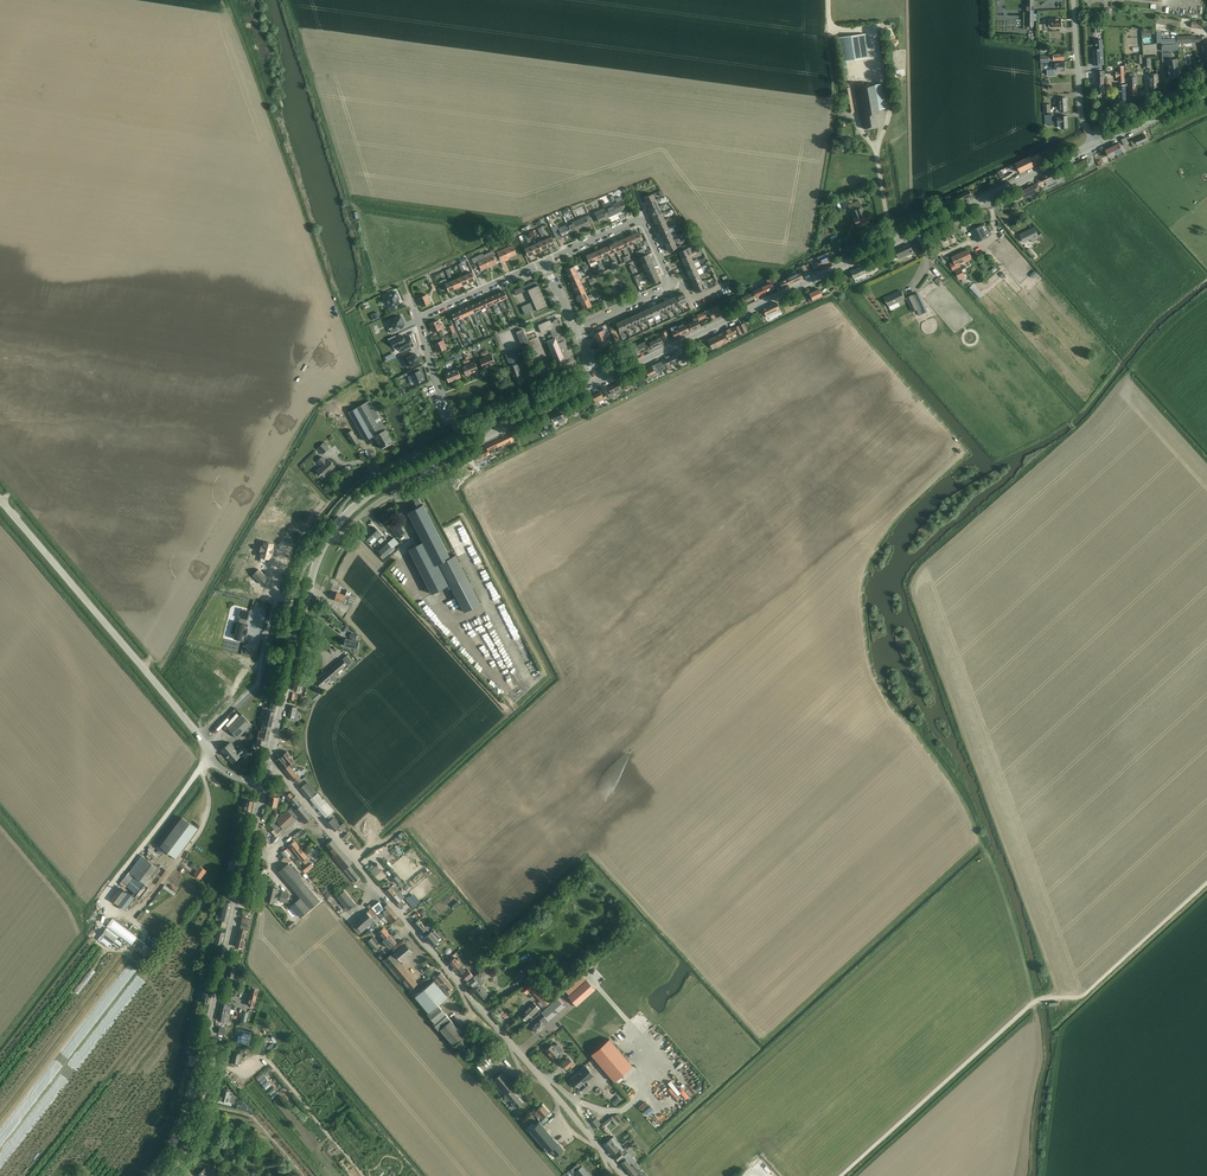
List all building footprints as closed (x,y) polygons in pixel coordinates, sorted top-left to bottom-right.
[(1062,26),(1062,25),(1062,23),(1062,22),(1061,18),(1048,19),(1049,27),(1062,26)] [(865,34),(839,38),(843,67),(848,67),(847,60),(868,57),(865,34)] [(1168,38),(1162,39),(1162,51),(1177,50),(1177,47),(1178,47),(1178,43),(1177,40),(1177,38),(1168,38)] [(1096,48),(1092,49),(1093,65),(1104,65),(1103,48),(1103,39),(1095,40),(1096,48)] [(1168,61),(1168,66),(1170,77),(1181,75),(1178,59),(1173,59),(1172,52),(1162,52),(1162,62),(1168,61)] [(1041,56),(1041,62),(1049,62),(1049,61),(1064,60),(1064,53),(1054,54),(1054,57),(1049,57),(1049,55),(1041,56)] [(1142,63),(1142,54),(1134,55),(1134,60),(1137,61),(1137,64),(1142,63)] [(1056,75),(1055,71),(1060,71),(1060,69),(1065,69),(1064,63),(1050,64),(1050,69),(1047,69),(1048,76),(1056,75)] [(1097,71),(1097,77),(1096,77),(1097,93),(1105,93),(1104,78),(1105,78),(1105,70),(1097,71)] [(1126,86),(1129,86),(1129,95),(1138,95),(1137,76),(1135,76),(1135,73),(1129,74),(1129,77),(1129,83),(1126,83),(1126,86)] [(1150,74),(1151,90),(1159,89),(1159,79),(1158,79),(1158,74),(1150,74)] [(862,116),(865,129),(878,126),(876,114),(881,113),(881,109),(886,108),(881,84),(865,87),(864,82),(857,83),(858,88),(856,88),(861,117),(862,116)] [(848,112),(854,111),(849,83),(843,84),(844,91),(842,92),(844,109),(847,108),(848,112)] [(1120,105),(1126,105),(1125,85),(1119,85),(1120,91),(1117,91),(1117,96),(1120,96),(1120,105)] [(1067,111),(1066,98),(1066,97),(1060,98),(1060,101),(1058,102),(1058,106),(1056,107),(1056,111),(1067,111)] [(1053,124),(1052,114),(1045,115),(1045,124),(1053,124)] [(1068,128),(1068,117),(1068,116),(1061,116),(1061,117),(1057,117),(1058,123),(1062,123),(1062,128),(1068,128)] [(1149,142),(1145,134),(1131,141),(1133,147),(1138,145),(1138,144),(1143,142),(1144,144),(1149,142)] [(1119,143),(1113,146),(1114,149),(1116,154),(1119,158),(1125,155),(1123,151),(1123,150),(1119,143)] [(1113,146),(1106,150),(1110,157),(1116,154),(1114,149),(1113,146)] [(1016,163),(1017,164),(1021,173),(1043,162),(1039,154),(1031,157),(1030,156),(1016,163)] [(1045,182),(1049,180),(1055,177),(1057,180),(1061,178),(1059,173),(1054,175),(1053,171),(1043,176),(1045,182)] [(1037,184),(1022,191),(1025,197),(1040,190),(1037,184)] [(973,196),(980,193),(977,188),(971,191),(973,196)] [(970,189),(958,195),(961,201),(973,196),(970,189)] [(644,197),(647,205),(656,200),(657,202),(661,200),(660,198),(656,200),(653,193),(644,197)] [(943,202),(944,205),(946,208),(953,205),(951,201),(950,199),(943,202)] [(612,204),(617,214),(626,209),(622,200),(612,204)] [(647,205),(650,211),(659,207),(660,208),(664,207),(663,204),(659,206),(657,202),(656,200),(647,205)] [(859,215),(863,224),(868,222),(864,213),(863,213),(861,208),(862,208),(859,200),(856,202),(857,205),(855,206),(859,215)] [(848,205),(857,226),(863,224),(859,215),(855,206),(857,205),(856,202),(848,205)] [(604,208),(608,218),(617,214),(612,204),(604,208)] [(650,211),(653,218),(662,214),(663,215),(667,213),(666,211),(662,213),(660,208),(659,207),(650,211)] [(599,222),(608,218),(604,208),(594,212),(596,216),(597,217),(598,220),(599,222)] [(653,218),(656,224),(662,222),(665,220),(666,222),(670,220),(669,218),(665,220),(663,215),(662,214),(653,218)] [(576,220),(581,229),(590,225),(586,216),(576,220)] [(568,224),(571,234),(581,229),(576,220),(568,224)] [(656,224),(659,231),(665,228),(668,227),(668,228),(673,226),(672,226),(672,224),(668,226),(666,222),(665,220),(662,222),(656,224)] [(553,227),(551,228),(557,239),(562,237),(562,238),(571,234),(568,224),(559,228),(557,225),(553,227)] [(977,242),(985,238),(991,235),(989,232),(987,227),(985,224),(972,230),(977,242)] [(659,231),(662,238),(671,234),(672,235),(676,233),(675,232),(673,228),(673,226),(668,228),(668,227),(665,228),(659,231)] [(1039,235),(1035,227),(1020,234),(1024,242),(1031,239),(1033,242),(1038,239),(1039,241),(1043,238),(1041,234),(1039,235)] [(639,232),(632,235),(636,243),(642,240),(639,232)] [(662,238),(665,245),(674,241),(675,242),(679,240),(678,238),(674,240),(672,235),(671,234),(662,238)] [(626,238),(625,238),(629,246),(636,243),(632,235),(626,238)] [(552,237),(545,239),(548,247),(555,244),(552,237)] [(619,240),(619,241),(622,249),(623,248),(629,246),(625,238),(619,240)] [(538,242),(538,243),(541,250),(542,250),(548,247),(545,239),(541,241),(538,242)] [(612,244),(613,246),(616,252),(622,249),(619,241),(612,244)] [(677,248),(677,249),(682,247),(681,245),(676,246),(675,242),(674,241),(665,245),(668,252),(677,248)] [(532,245),(531,246),(535,253),(541,250),(538,243),(532,245)] [(606,246),(606,247),(609,254),(610,254),(615,252),(616,252),(613,246),(612,244),(606,246)] [(913,252),(909,244),(895,251),(898,259),(913,252)] [(505,248),(509,258),(517,254),(512,245),(505,248)] [(525,249),(524,249),(528,256),(535,253),(531,246),(525,249)] [(600,249),(599,249),(603,257),(604,257),(609,254),(606,247),(600,249)] [(501,261),(509,258),(505,248),(497,252),(501,261)] [(679,252),(682,259),(690,255),(691,257),(695,255),(695,253),(694,252),(690,254),(687,248),(679,252)] [(593,252),(596,260),(597,263),(600,262),(599,259),(603,257),(599,249),(593,252)] [(954,261),(950,263),(953,270),(955,270),(959,280),(961,279),(965,277),(966,276),(961,267),(960,263),(972,258),(968,249),(952,256),(954,261)] [(593,252),(586,255),(590,263),(593,262),(596,260),(593,252)] [(497,263),(493,253),(485,257),(489,266),(497,263)] [(803,261),(805,265),(808,271),(811,270),(809,265),(811,264),(814,270),(831,261),(827,253),(817,258),(818,261),(816,262),(814,257),(806,261),(806,260),(803,261)] [(640,258),(643,264),(651,260),(648,254),(640,258)] [(475,257),(471,259),(476,268),(480,266),(481,270),(489,266),(485,257),(480,259),(478,255),(475,257)] [(682,259),(685,266),(693,262),(694,263),(698,261),(697,259),(693,261),(691,257),(690,255),(682,259)] [(643,268),(644,268),(646,271),(654,267),(651,260),(643,264),(641,265),(643,268)] [(685,266),(688,272),(696,269),(697,270),(701,268),(698,261),(694,263),(693,262),(685,266)] [(863,265),(850,271),(853,279),(854,278),(856,282),(856,283),(868,277),(867,273),(866,273),(867,273),(863,265)] [(566,269),(569,276),(577,272),(574,266),(566,269)] [(654,267),(646,271),(644,271),(647,278),(657,273),(654,267)] [(688,272),(691,279),(699,275),(700,277),(704,275),(703,272),(699,274),(697,270),(701,268),(697,270),(696,269),(688,272)] [(792,276),(788,277),(791,283),(803,278),(800,272),(796,274),(795,270),(790,273),(792,276)] [(471,272),(465,275),(468,283),(469,282),(475,280),(471,272)] [(569,276),(572,283),(580,279),(577,272),(569,276)] [(657,273),(647,278),(648,281),(650,281),(652,284),(660,280),(657,273)] [(637,282),(637,283),(640,282),(642,280),(640,274),(634,276),(635,279),(637,282)] [(459,277),(458,278),(462,286),(462,285),(468,283),(465,275),(459,277)] [(691,279),(694,286),(702,282),(703,283),(707,281),(706,279),(702,281),(700,277),(699,275),(691,279)] [(778,282),(781,288),(791,283),(788,277),(778,282)] [(452,280),(452,281),(455,289),(456,288),(462,286),(458,278),(452,280)] [(753,291),(756,297),(775,289),(772,283),(773,282),(771,278),(766,281),(768,284),(753,291)] [(445,279),(440,281),(444,289),(447,288),(449,292),(455,289),(452,281),(447,283),(445,279)] [(572,283),(575,290),(583,286),(580,279),(572,283)] [(521,307),(525,315),(537,310),(548,306),(537,280),(526,285),(533,301),(521,307)] [(694,286),(697,293),(705,289),(705,290),(713,287),(711,283),(704,286),(703,283),(702,282),(694,286)] [(521,283),(508,289),(514,302),(527,297),(521,283)] [(976,294),(980,299),(985,294),(974,283),(970,287),(976,294)] [(575,290),(578,296),(586,292),(583,286),(575,290)] [(822,295),(820,292),(819,289),(809,293),(812,299),(822,295)] [(889,306),(905,299),(902,290),(885,298),(889,306)] [(498,293),(501,301),(508,298),(504,291),(498,293)] [(397,292),(386,297),(391,308),(389,308),(391,313),(398,309),(396,305),(401,303),(399,300),(400,300),(397,292)] [(578,296),(581,303),(589,299),(586,292),(578,296)] [(491,297),(494,304),(501,301),(498,293),(491,297)] [(680,304),(679,305),(681,309),(683,308),(681,304),(687,301),(683,293),(676,296),(680,304)] [(751,293),(741,298),(744,304),(753,299),(751,293)] [(923,306),(917,293),(913,295),(906,298),(912,311),(917,309),(919,316),(926,312),(923,306)] [(431,303),(427,295),(418,298),(422,306),(431,303)] [(673,307),(672,308),(674,312),(675,312),(677,311),(675,307),(679,305),(680,304),(676,296),(669,299),(673,307)] [(485,299),(488,306),(494,304),(491,297),(485,299)] [(478,302),(482,309),(488,306),(485,299),(478,302)] [(581,303),(584,309),(592,306),(589,299),(581,303)] [(667,310),(665,311),(666,311),(668,315),(670,314),(668,310),(672,308),(673,307),(669,299),(663,302),(667,310)] [(471,306),(475,313),(482,309),(478,302),(471,306)] [(660,314),(659,314),(661,318),(663,317),(661,313),(665,311),(667,310),(663,302),(656,305),(660,314)] [(763,309),(763,310),(766,315),(779,308),(776,302),(763,309)] [(653,317),(652,317),(654,321),(656,320),(654,316),(659,314),(660,314),(656,305),(649,308),(653,317)] [(711,308),(712,312),(710,313),(712,319),(722,314),(717,305),(711,308)] [(465,308),(468,316),(472,314),(473,316),(473,315),(478,325),(480,324),(475,313),(471,306),(465,308)] [(459,311),(462,319),(465,317),(465,319),(467,318),(466,318),(469,317),(468,316),(465,308),(459,311)] [(647,320),(645,320),(647,324),(650,323),(648,319),(652,317),(653,317),(649,308),(643,311),(647,320)] [(451,314),(455,322),(458,320),(459,322),(460,321),(462,320),(462,319),(459,311),(451,314)] [(640,323),(639,323),(641,328),(643,327),(641,322),(645,320),(647,320),(643,311),(637,314),(640,323)] [(706,317),(703,312),(696,315),(699,320),(706,317)] [(633,326),(632,326),(634,331),(633,331),(634,334),(636,333),(635,330),(636,330),(634,325),(639,323),(640,323),(637,314),(629,317),(633,326)] [(402,315),(390,321),(393,328),(390,329),(391,333),(398,330),(397,327),(405,324),(402,315)] [(526,331),(526,332),(526,334),(538,362),(539,363),(540,364),(541,364),(543,364),(544,364),(550,359),(549,357),(556,354),(556,355),(562,350),(565,348),(567,347),(567,346),(567,345),(567,344),(567,343),(559,319),(558,318),(557,317),(555,316),(553,316),(551,316),(530,326),(529,326),(527,327),(527,328),(526,330),(526,331)] [(627,329),(625,329),(627,334),(630,333),(628,328),(632,326),(633,326),(629,317),(623,320),(627,329)] [(692,322),(687,324),(688,327),(689,329),(690,329),(691,330),(691,331),(701,326),(697,319),(696,317),(693,318),(690,319),(692,322)] [(433,332),(442,328),(444,328),(443,325),(441,326),(438,320),(430,324),(433,332)] [(620,331),(619,332),(621,337),(623,336),(621,331),(625,329),(627,329),(623,320),(616,323),(620,331)] [(743,323),(739,325),(742,333),(747,331),(743,323)] [(677,325),(670,328),(672,331),(675,337),(689,331),(688,330),(689,329),(688,327),(687,324),(684,326),(683,324),(678,326),(677,325)] [(733,327),(724,331),(727,337),(736,333),(737,335),(738,335),(742,333),(739,325),(734,327),(733,327)] [(529,345),(523,331),(522,329),(516,332),(517,334),(523,347),(529,345)] [(594,333),(597,340),(605,337),(602,330),(594,333)] [(669,338),(666,331),(665,330),(661,332),(661,333),(665,340),(669,338)] [(617,344),(612,346),(611,346),(612,348),(622,344),(618,334),(616,332),(612,334),(613,336),(617,344)] [(708,340),(703,343),(704,346),(710,343),(711,346),(708,347),(710,350),(712,349),(719,345),(727,341),(725,338),(722,332),(707,339),(708,340)] [(396,338),(391,340),(394,348),(398,346),(401,351),(414,345),(410,336),(402,339),(401,336),(396,338)] [(660,336),(649,342),(652,348),(663,342),(660,336)] [(608,343),(605,337),(597,340),(600,347),(608,343)] [(473,344),(470,338),(465,341),(468,346),(473,344)] [(447,348),(443,340),(434,344),(438,352),(447,348)] [(639,350),(648,346),(645,341),(637,345),(639,350)] [(509,366),(515,384),(524,381),(518,364),(520,363),(518,357),(522,356),(520,349),(506,354),(510,366),(509,366)] [(483,352),(481,353),(482,357),(485,356),(485,357),(489,365),(495,363),(492,354),(488,356),(486,351),(483,352)] [(409,352),(402,355),(408,367),(421,361),(416,352),(411,355),(409,352)] [(666,358),(663,359),(666,366),(670,364),(677,361),(679,364),(687,360),(684,353),(677,356),(675,353),(669,356),(666,358)] [(485,357),(480,359),(483,368),(489,365),(485,357)] [(466,359),(472,372),(478,370),(474,362),(471,363),(468,358),(466,359)] [(466,375),(472,372),(466,359),(464,360),(465,364),(466,365),(462,367),(466,375)] [(652,365),(644,369),(648,377),(649,378),(654,375),(653,374),(656,373),(661,370),(665,368),(661,361),(657,363),(652,365)] [(454,370),(451,371),(455,379),(461,377),(457,369),(454,370)] [(416,385),(425,380),(420,371),(411,376),(416,385)] [(449,372),(445,374),(448,382),(455,379),(451,371),(449,372)] [(643,378),(640,373),(633,376),(636,381),(643,378)] [(608,387),(610,391),(611,393),(616,390),(617,394),(625,390),(630,388),(627,382),(622,385),(623,386),(621,387),(618,382),(608,387)] [(596,403),(604,399),(607,405),(611,403),(607,395),(604,396),(604,397),(603,397),(600,391),(592,395),(596,403)] [(365,441),(374,436),(381,448),(393,442),(370,400),(349,412),(365,441)] [(578,403),(582,410),(582,412),(586,410),(585,409),(587,408),(583,400),(578,403)] [(560,410),(550,415),(553,422),(558,420),(559,423),(565,420),(564,417),(560,410)] [(354,445),(359,442),(352,430),(347,433),(354,445)] [(484,448),(474,452),(477,460),(478,460),(486,456),(490,454),(490,453),(495,451),(494,448),(497,446),(498,448),(502,446),(501,444),(503,444),(504,444),(506,443),(507,442),(510,441),(510,442),(514,441),(518,439),(516,435),(513,437),(511,433),(486,445),(487,446),(484,448)] [(324,441),(318,448),(323,453),(329,447),(324,441)] [(324,477),(335,466),(329,459),(327,461),(322,456),(317,461),(322,466),(317,470),(324,477)] [(413,509),(408,512),(423,542),(415,546),(409,549),(431,594),(450,584),(439,563),(450,557),(425,508),(423,504),(422,505),(417,495),(408,500),(413,509)] [(389,511),(380,516),(383,521),(392,516),(389,511)] [(398,538),(405,532),(397,523),(391,528),(398,538)] [(370,531),(364,536),(369,542),(369,541),(372,544),(377,539),(382,535),(379,532),(375,527),(370,531)] [(262,545),(260,552),(262,552),(261,557),(262,557),(261,561),(266,563),(267,558),(270,559),(272,553),(273,554),(273,553),(272,553),(273,549),(274,550),(274,549),(273,549),(274,543),(265,541),(264,546),(262,545)] [(384,557),(390,552),(393,549),(387,543),(379,551),(384,557)] [(450,557),(439,563),(450,584),(464,612),(481,603),(467,576),(456,554),(453,556),(450,557)] [(262,584),(267,579),(267,578),(258,569),(252,575),(262,584)] [(357,597),(348,590),(346,596),(337,592),(334,600),(352,606),(357,597)] [(323,597),(321,602),(331,606),(336,612),(339,607),(338,606),(328,600),(323,597)] [(233,622),(231,633),(235,634),(233,638),(244,641),(243,641),(245,634),(246,635),(247,629),(246,629),(247,625),(248,625),(245,624),(246,619),(248,620),(250,611),(240,609),(238,617),(240,618),(238,622),(237,622),(237,623),(233,622)] [(345,638),(344,645),(357,648),(357,647),(358,642),(359,641),(345,638)] [(330,670),(335,675),(343,668),(347,664),(348,666),(344,669),(346,672),(355,664),(347,654),(330,670)] [(317,682),(314,684),(320,690),(322,688),(321,687),(331,678),(326,673),(317,682)] [(296,679),(293,690),(300,691),(301,688),(303,689),(304,684),(301,684),(302,680),(296,679)] [(304,703),(309,705),(311,701),(312,700),(306,697),(304,702),(304,703)] [(290,719),(297,721),(299,712),(295,712),(296,707),(289,706),(287,716),(290,717),(290,719)] [(263,725),(262,728),(261,730),(259,730),(255,745),(265,747),(266,740),(268,741),(275,712),(268,710),(266,709),(266,708),(262,707),(259,720),(265,722),(264,725),(263,725)] [(242,714),(227,728),(237,738),(251,724),(242,714)] [(221,749),(227,756),(232,762),(241,755),(245,751),(241,747),(237,750),(229,742),(221,749)] [(302,779),(301,779),(299,776),(298,776),(292,768),(296,765),(293,762),(289,765),(294,760),(287,751),(282,755),(278,754),(276,759),(277,760),(276,760),(293,781),(294,780),(297,783),(302,779)] [(305,783),(299,788),(308,799),(314,795),(305,783)] [(276,820),(270,825),(274,829),(271,831),(276,837),(279,834),(278,833),(283,828),(285,830),(296,820),(301,825),(303,823),(304,823),(312,816),(303,804),(302,804),(295,796),(294,797),(290,793),(286,796),(293,805),(287,810),(277,819),(277,820),(276,820)] [(276,807),(279,797),(270,795),(268,805),(276,807)] [(242,802),(241,806),(245,806),(244,812),(250,813),(253,801),(247,800),(246,803),(242,802)] [(176,857),(184,846),(198,828),(182,817),(161,846),(176,857)] [(301,829),(292,836),(294,839),(303,831),(301,829)] [(332,839),(326,845),(334,854),(332,856),(343,870),(344,870),(354,882),(355,881),(356,881),(360,877),(349,865),(353,862),(333,839),(332,839)] [(297,855),(302,851),(295,841),(290,845),(297,855)] [(285,853),(283,855),(286,859),(291,855),(290,855),(292,854),(288,848),(286,850),(285,849),(283,851),(285,853)] [(302,851),(297,855),(302,861),(305,864),(310,861),(302,851)] [(139,899),(149,886),(161,870),(157,867),(141,856),(129,872),(135,876),(127,886),(137,894),(135,896),(139,899)] [(228,868),(228,869),(231,870),(237,871),(239,861),(237,860),(233,859),(232,863),(229,863),(228,868)] [(190,865),(190,866),(193,868),(194,869),(195,869),(196,870),(194,874),(200,879),(206,871),(199,866),(198,867),(197,866),(197,865),(193,861),(190,865)] [(288,863),(278,871),(300,897),(295,902),(291,905),(301,917),(320,900),(288,863)] [(311,863),(302,870),(305,873),(313,866),(311,863)] [(377,865),(370,871),(375,876),(382,870),(377,865)] [(392,879),(397,884),(401,881),(396,875),(392,879)] [(391,887),(388,884),(383,887),(386,890),(386,891),(397,904),(401,900),(401,899),(404,897),(398,889),(397,890),(396,888),(393,885),(391,887)] [(265,900),(265,901),(275,903),(275,902),(279,903),(280,901),(286,902),(288,902),(291,905),(295,902),(294,900),(288,894),(288,893),(278,890),(278,888),(277,887),(269,885),(265,900)] [(111,899),(118,905),(125,910),(129,904),(134,908),(138,902),(134,898),(135,897),(128,892),(121,886),(111,899)] [(347,909),(355,903),(344,891),(337,897),(347,909)] [(413,895),(410,898),(412,901),(416,906),(419,903),(413,895)] [(410,898),(406,901),(413,909),(416,906),(410,898)] [(220,919),(228,921),(232,903),(225,901),(224,905),(223,904),(220,919)] [(383,907),(379,901),(371,907),(377,914),(381,919),(385,915),(391,923),(398,917),(387,904),(383,907)] [(361,917),(355,923),(362,931),(362,932),(370,925),(371,927),(378,922),(381,919),(371,909),(371,908),(370,910),(361,917)] [(240,928),(238,937),(244,938),(249,919),(242,917),(240,924),(242,925),(241,928),(240,928)] [(112,919),(106,927),(131,945),(137,937),(114,920),(112,919)] [(419,919),(414,923),(421,932),(421,933),(423,934),(428,930),(431,927),(429,924),(425,927),(419,919)] [(385,939),(390,935),(384,928),(379,932),(377,934),(380,937),(382,935),(385,939)] [(104,931),(101,935),(112,943),(116,939),(116,938),(105,930),(104,931)] [(215,943),(220,944),(222,945),(225,932),(218,930),(217,937),(212,936),(211,942),(215,943)] [(440,938),(434,931),(432,933),(431,932),(425,937),(432,945),(438,940),(440,938)] [(390,935),(385,939),(383,940),(389,948),(396,942),(390,935)] [(242,948),(244,938),(238,937),(235,946),(242,948)] [(374,949),(378,945),(371,938),(367,941),(374,949)] [(405,944),(404,943),(402,940),(392,949),(394,952),(401,961),(412,951),(405,943),(405,944)] [(417,983),(392,953),(385,959),(382,961),(403,985),(405,983),(410,989),(417,983)] [(466,970),(461,965),(454,957),(449,962),(455,970),(457,968),(463,974),(462,974),(467,979),(473,975),(468,969),(466,970)] [(234,973),(235,967),(230,965),(226,979),(235,981),(237,974),(234,973)] [(205,971),(203,979),(210,980),(212,973),(205,971)] [(518,984),(527,975),(524,972),(515,981),(518,984)] [(420,986),(433,975),(431,973),(418,984),(420,986)] [(439,986),(447,980),(441,973),(433,979),(439,986)] [(546,973),(541,976),(548,984),(552,981),(546,973)] [(473,977),(468,981),(473,986),(475,990),(474,991),(481,1000),(488,994),(481,985),(480,985),(484,982),(477,974),(473,977)] [(557,979),(553,982),(560,990),(564,986),(557,979)] [(447,980),(439,986),(448,996),(450,994),(448,992),(449,992),(448,991),(453,987),(447,980)] [(576,1006),(595,989),(586,980),(568,996),(576,1006)] [(465,1036),(437,1004),(446,997),(433,981),(415,997),(428,1012),(427,1014),(435,1023),(434,1024),(439,1029),(440,1029),(454,1045),(456,1044),(461,1050),(463,1048),(465,1051),(472,1045),(464,1036),(465,1036)] [(531,982),(523,989),(526,992),(526,993),(535,986),(534,985),(531,982)] [(252,987),(249,1000),(248,1005),(254,1007),(254,1006),(255,1007),(256,1006),(254,1005),(254,1004),(258,1004),(258,1000),(255,1000),(258,988),(252,987)] [(536,987),(531,991),(535,995),(539,990),(536,987)] [(204,991),(202,999),(202,1001),(208,1003),(211,989),(207,988),(206,991),(204,991)] [(545,996),(540,1001),(545,1006),(550,1002),(545,996)] [(541,1012),(545,1016),(561,1002),(557,998),(547,1007),(541,1012)] [(221,1002),(219,1011),(223,1012),(226,1012),(230,1013),(231,1009),(230,1008),(231,1005),(228,1004),(221,1002)] [(531,1017),(539,1009),(533,1002),(529,1005),(530,1006),(521,1015),(526,1020),(530,1016),(531,1017)] [(219,1011),(217,1020),(224,1021),(227,1022),(228,1021),(229,1019),(230,1013),(226,1012),(223,1012),(219,1011)] [(549,1022),(544,1016),(540,1020),(539,1020),(532,1026),(537,1032),(545,1025),(549,1022)] [(238,1035),(237,1042),(240,1043),(247,1044),(248,1041),(241,1040),(242,1036),(249,1037),(250,1034),(240,1032),(239,1035),(238,1035)] [(614,1082),(633,1066),(609,1038),(591,1054),(614,1082)] [(563,1050),(557,1044),(554,1047),(552,1044),(546,1050),(554,1059),(563,1050)] [(477,1058),(484,1052),(479,1046),(472,1052),(477,1058)] [(232,1062),(235,1063),(238,1063),(241,1053),(234,1051),(232,1062)] [(572,1068),(575,1065),(573,1063),(569,1059),(563,1064),(567,1069),(570,1066),(572,1068)] [(583,1091),(589,1086),(590,1085),(586,1082),(594,1075),(586,1066),(571,1079),(579,1088),(580,1088),(579,1089),(582,1092),(583,1091)] [(511,1104),(514,1108),(515,1108),(517,1107),(523,1102),(511,1089),(514,1086),(502,1072),(492,1080),(492,1081),(505,1096),(505,1097),(509,1102),(511,1100),(512,1102),(511,1102),(511,1104)] [(274,1088),(269,1092),(274,1098),(279,1093),(274,1088)] [(223,1090),(220,1099),(230,1102),(232,1096),(229,1095),(230,1091),(223,1090)] [(238,1104),(236,1108),(255,1113),(243,1099),(242,1105),(238,1104)] [(542,1117),(549,1112),(542,1105),(534,1113),(538,1118),(541,1115),(542,1117)] [(621,1117),(618,1114),(617,1115),(616,1114),(614,1116),(619,1122),(618,1122),(612,1115),(601,1124),(603,1127),(602,1128),(605,1132),(606,1133),(608,1131),(607,1130),(604,1126),(611,1120),(615,1125),(616,1124),(617,1126),(619,1124),(621,1125),(624,1123),(620,1118),(621,1117)] [(596,1128),(600,1125),(595,1119),(591,1123),(596,1128)] [(563,1150),(539,1121),(535,1125),(533,1123),(528,1127),(530,1130),(529,1130),(548,1152),(550,1151),(552,1153),(553,1152),(556,1156),(563,1150)] [(613,1137),(604,1145),(612,1154),(614,1152),(616,1155),(620,1152),(624,1149),(613,1137)] [(624,1149),(620,1152),(624,1156),(628,1152),(625,1148),(624,1149)] [(616,1155),(614,1157),(618,1161),(621,1158),(624,1156),(620,1152),(616,1155)] [(624,1156),(621,1158),(624,1161),(621,1163),(627,1170),(633,1164),(635,1163),(636,1162),(630,1153),(628,1152),(624,1156)] [(627,1170),(632,1175),(633,1175),(636,1173),(638,1175),(643,1175),(642,1175),(643,1174),(640,1170),(639,1171),(637,1168),(639,1167),(635,1163),(633,1164),(627,1170)] [(577,1164),(570,1170),(573,1173),(580,1167),(577,1164)] [(582,1166),(575,1172),(578,1175),(591,1175),(582,1166)] [(218,1175),(212,1169),(209,1172),(205,1168),(197,1175),(198,1175),(217,1175),(218,1175)]
